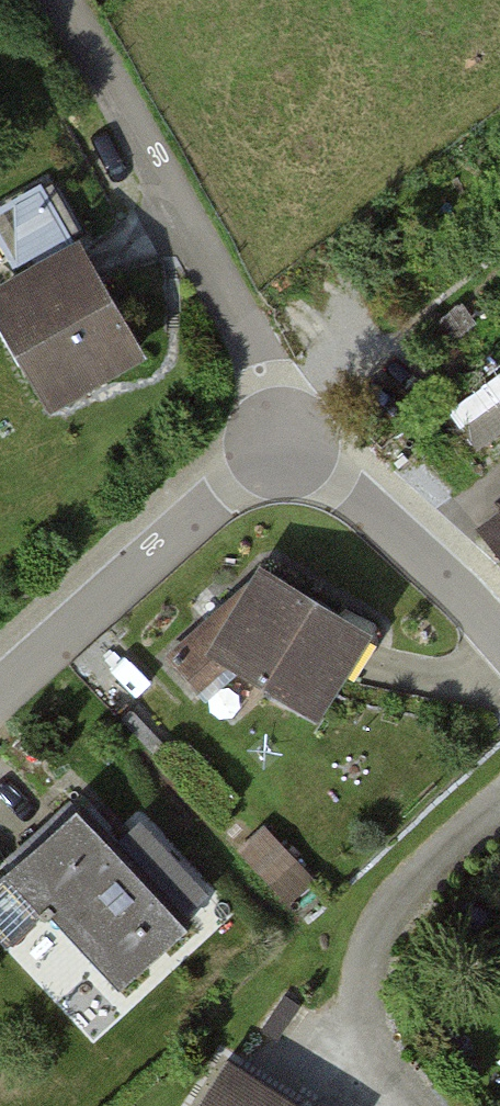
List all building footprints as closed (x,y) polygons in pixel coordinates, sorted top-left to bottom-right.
[(69,241),(0,280),(0,344),(45,423),(142,367),(69,241)] [(499,549),(499,519),(485,530),(499,549)] [(360,630),(266,574),(232,629),(216,619),(173,657),(197,687),(229,659),(311,709),(360,630)] [(83,806),(0,881),(0,933),(12,946),(52,910),(121,986),(192,922),(183,912),(203,894),(138,824),(117,843),(83,806)] [(296,863),(265,829),(240,852),(272,885),(296,863)] [(225,1062),(198,1105),(296,1105),(225,1062)]
